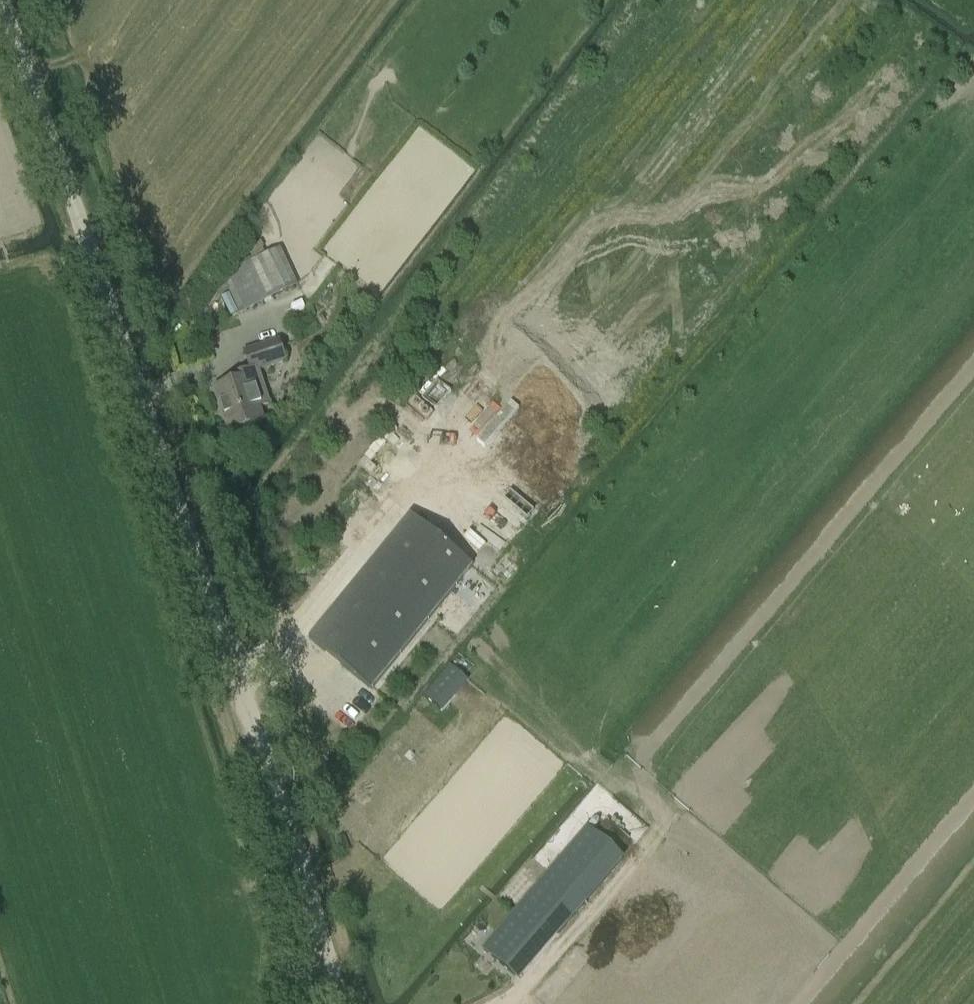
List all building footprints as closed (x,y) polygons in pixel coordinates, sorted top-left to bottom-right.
[(239,314),(295,291),(280,254),(224,278),(239,314)] [(243,350),(248,372),(234,376),(236,381),(213,388),(228,434),(265,422),(261,409),(270,406),(259,371),(287,363),(280,338),(243,350)] [(309,640),(373,689),(471,566),(411,516),(309,640)] [(456,665),(425,691),(441,709),(472,683),(456,665)] [(515,907),(482,947),(512,972),(545,932),(515,907)] [(482,919),(470,931),(483,943),(495,931),(482,919)]
